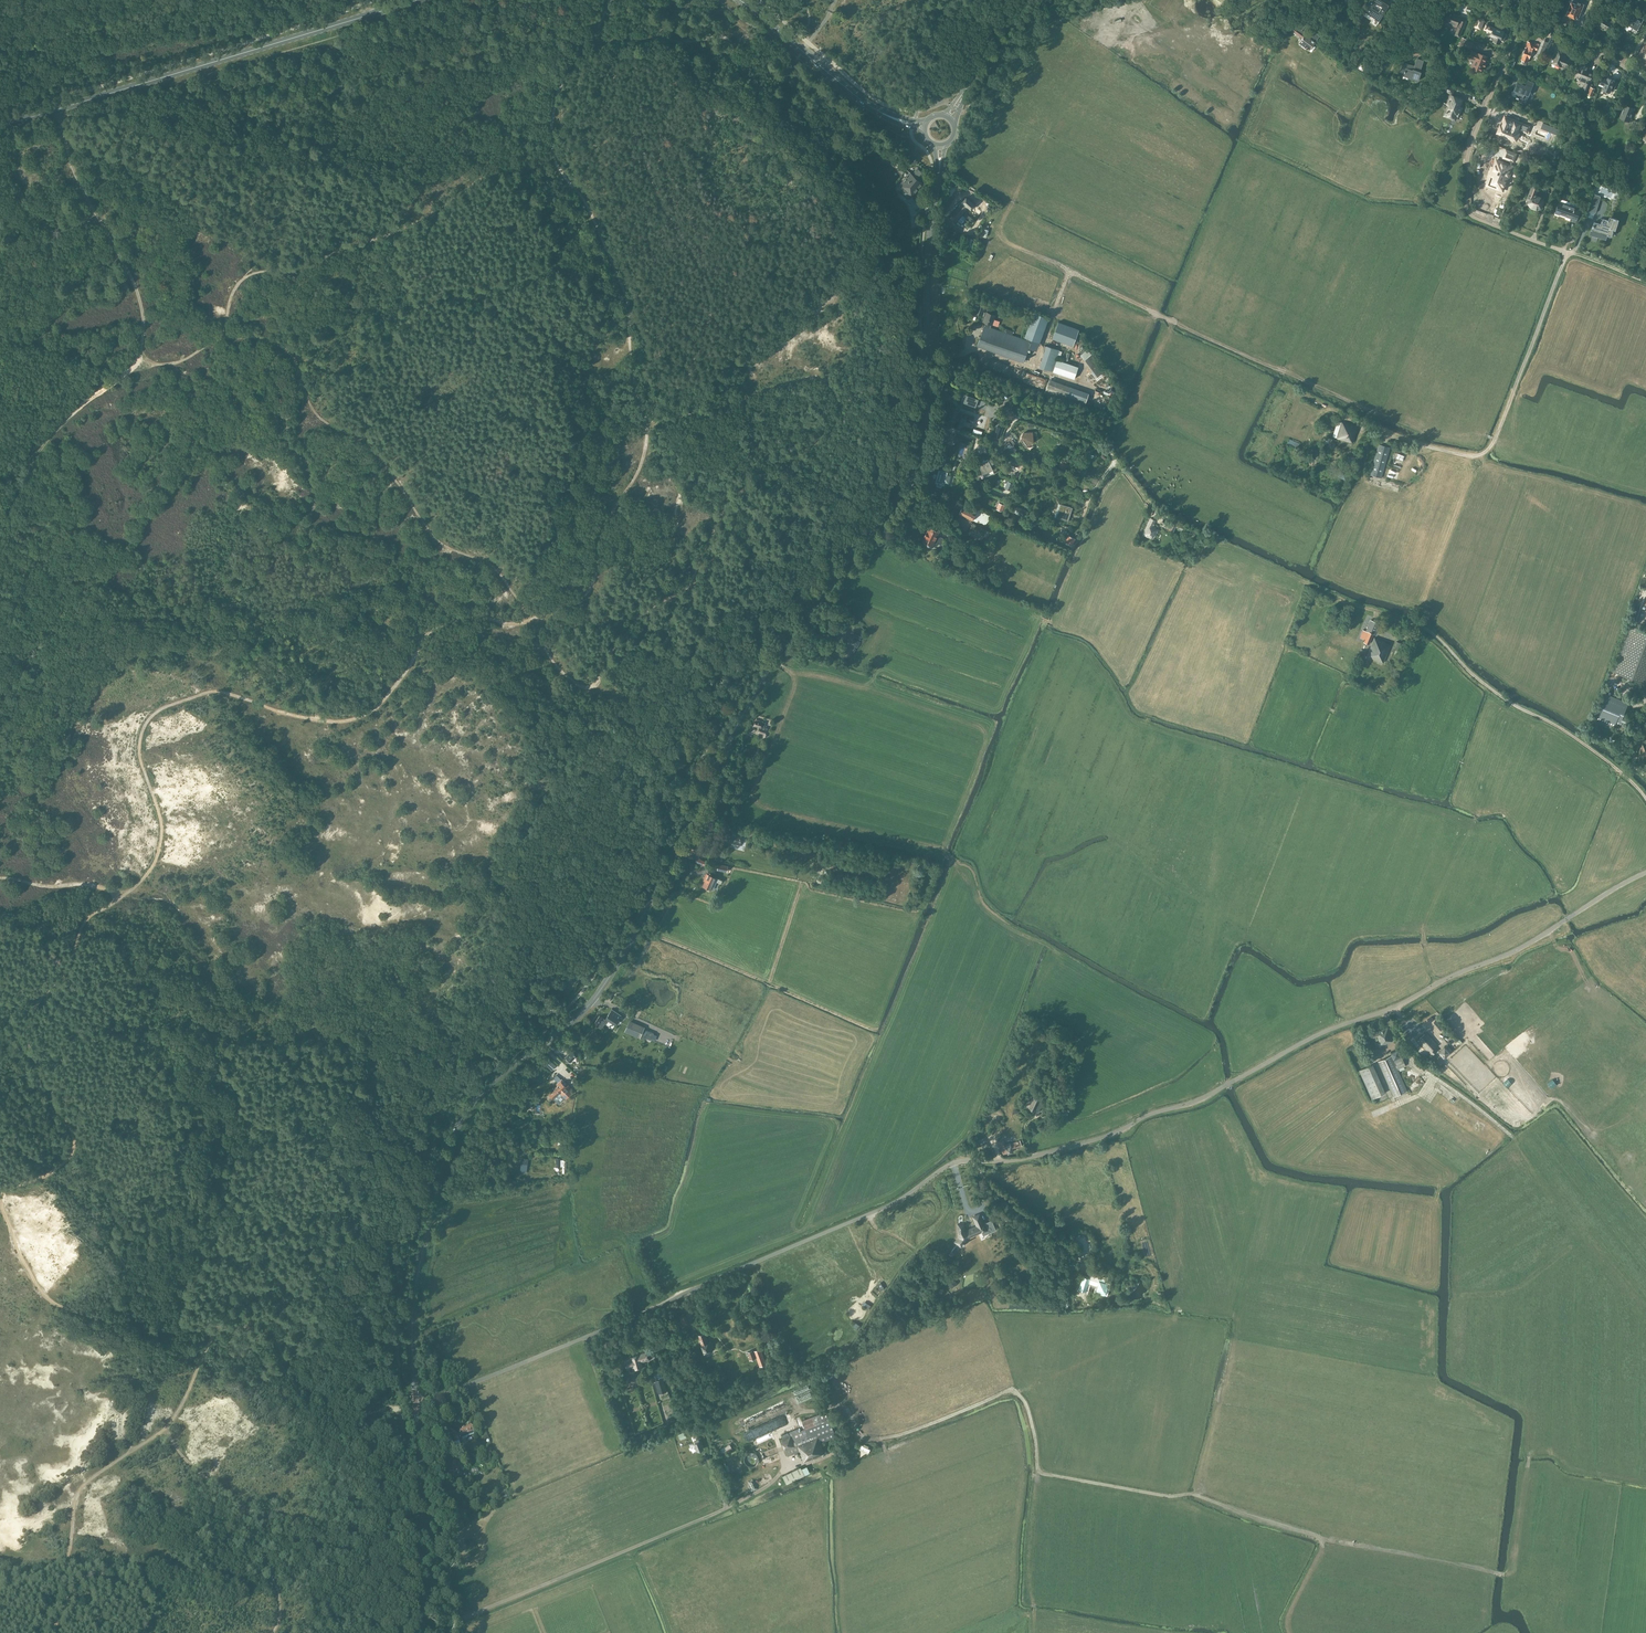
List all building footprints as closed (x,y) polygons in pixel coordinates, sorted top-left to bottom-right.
[(1377,20),(1379,21),(1389,5),(1381,0),(1369,0),(1363,10),(1364,11),(1363,12),(1377,21),(1377,20)] [(1571,2),(1566,14),(1571,16),(1571,17),(1575,19),(1577,16),(1579,16),(1584,4),(1577,2),(1576,4),(1571,2)] [(1640,25),(1642,25),(1642,24),(1643,24),(1645,28),(1645,26),(1644,23),(1642,22),(1644,19),(1633,12),(1626,24),(1637,30),(1640,25)] [(1448,13),(1445,23),(1457,28),(1457,27),(1459,28),(1458,31),(1457,31),(1455,36),(1460,37),(1466,20),(1460,18),(1461,17),(1452,13),(1451,13),(1451,14),(1448,13)] [(1599,25),(1608,31),(1614,21),(1612,19),(1610,22),(1603,18),(1599,25)] [(1292,31),(1302,39),(1299,43),(1309,51),(1318,38),(1318,37),(1318,36),(1310,30),(1311,31),(1308,35),(1301,30),(1305,25),(1300,21),(1299,22),(1292,31)] [(1491,27),(1489,26),(1486,27),(1485,29),(1490,31),(1490,30),(1492,31),(1490,35),(1495,37),(1493,42),(1500,44),(1501,40),(1504,41),(1507,34),(1504,33),(1504,32),(1491,27)] [(1458,45),(1462,47),(1466,39),(1463,37),(1461,41),(1460,42),(1459,42),(1458,45)] [(1464,46),(1471,49),(1473,43),(1467,40),(1464,46)] [(1537,51),(1539,45),(1535,43),(1534,45),(1528,42),(1525,48),(1526,48),(1524,54),(1522,60),(1528,62),(1533,49),(1537,51)] [(1541,46),(1537,57),(1540,58),(1539,59),(1541,60),(1546,48),(1541,46)] [(1557,47),(1551,63),(1552,63),(1560,67),(1560,66),(1562,67),(1564,68),(1567,69),(1567,68),(1571,59),(1566,57),(1568,53),(1568,52),(1557,47)] [(1472,68),(1482,72),(1488,57),(1478,53),(1478,54),(1472,51),(1469,58),(1476,60),(1472,68)] [(1401,70),(1405,72),(1405,73),(1404,75),(1411,77),(1419,80),(1421,72),(1420,71),(1423,61),(1417,59),(1414,67),(1412,66),(1412,65),(1407,64),(1403,63),(1401,70)] [(1582,64),(1578,75),(1580,76),(1579,79),(1580,80),(1586,83),(1583,89),(1586,90),(1587,90),(1591,80),(1590,80),(1593,74),(1586,71),(1588,66),(1582,64)] [(1611,90),(1613,91),(1616,85),(1614,84),(1615,80),(1608,77),(1607,78),(1602,76),(1599,83),(1605,86),(1603,90),(1610,92),(1611,90)] [(1514,89),(1514,90),(1515,90),(1515,91),(1517,96),(1518,97),(1518,98),(1519,98),(1520,99),(1519,102),(1526,104),(1529,96),(1529,95),(1532,94),(1531,91),(1534,83),(1528,80),(1526,85),(1522,84),(1521,82),(1520,81),(1519,81),(1517,82),(1516,85),(1518,86),(1516,90),(1514,89)] [(1596,89),(1595,88),(1596,87),(1593,85),(1591,84),(1588,91),(1587,93),(1587,94),(1592,96),(1596,89)] [(1445,91),(1452,94),(1455,88),(1447,85),(1445,91)] [(1461,104),(1463,99),(1458,97),(1458,98),(1451,95),(1447,104),(1450,105),(1448,110),(1447,111),(1446,115),(1445,115),(1451,117),(1451,118),(1455,120),(1454,119),(1456,115),(1459,116),(1462,108),(1459,107),(1460,104),(1461,104)] [(1620,118),(1629,122),(1634,109),(1625,105),(1620,118)] [(1500,125),(1497,132),(1501,133),(1500,135),(1514,141),(1514,139),(1516,139),(1519,132),(1517,131),(1521,123),(1525,125),(1526,124),(1527,120),(1507,112),(1505,116),(1501,125),(1500,125)] [(1641,123),(1635,121),(1631,130),(1637,132),(1641,123)] [(1491,176),(1489,181),(1504,187),(1502,190),(1503,191),(1503,189),(1504,190),(1505,188),(1504,188),(1504,187),(1506,182),(1508,182),(1511,173),(1510,172),(1512,166),(1511,166),(1513,161),(1514,162),(1517,154),(1506,150),(1503,157),(1503,158),(1510,161),(1508,165),(1498,161),(1497,161),(1496,161),(1495,165),(1494,167),(1493,167),(1489,175),(1491,176)] [(910,173),(899,186),(903,189),(902,190),(911,198),(923,184),(921,182),(926,176),(918,169),(913,175),(910,173)] [(1541,209),(1544,201),(1542,198),(1536,195),(1539,188),(1533,186),(1527,199),(1530,200),(1529,204),(1530,207),(1538,210),(1541,209)] [(1588,211),(1595,213),(1596,213),(1601,197),(1600,197),(1600,196),(1593,194),(1588,211)] [(956,224),(958,220),(962,224),(966,219),(962,216),(968,209),(971,211),(976,205),(966,197),(961,202),(961,203),(949,217),(956,224)] [(1556,211),(1556,213),(1560,214),(1566,216),(1566,217),(1565,219),(1570,221),(1576,223),(1579,214),(1581,210),(1575,208),(1577,204),(1571,202),(1570,206),(1559,202),(1558,207),(1556,211)] [(974,221),(965,213),(963,215),(972,223),(974,221)] [(1592,229),(1591,231),(1603,235),(1602,237),(1606,239),(1607,235),(1612,236),(1613,231),(1612,230),(1613,229),(1615,230),(1616,230),(1619,219),(1610,216),(1608,221),(1608,219),(1604,217),(1603,220),(1602,220),(1601,223),(1596,221),(1595,223),(1594,222),(1592,229)] [(902,238),(905,229),(896,227),(893,235),(902,238)] [(974,240),(971,239),(968,238),(966,243),(964,249),(967,250),(967,251),(971,252),(974,240)] [(962,258),(971,260),(973,253),(964,251),(962,258)] [(1025,339),(990,327),(991,325),(992,325),(993,324),(998,326),(999,321),(994,320),(996,315),(987,312),(987,313),(984,312),(985,307),(977,304),(974,313),(986,316),(985,318),(984,317),(983,322),(986,323),(985,325),(984,325),(977,346),(1024,362),(1029,348),(1031,341),(1025,339)] [(1036,351),(1048,318),(1034,313),(1025,339),(1031,341),(1029,348),(1036,351)] [(1058,322),(1052,338),(1073,345),(1079,330),(1058,322)] [(1040,367),(1053,371),(1060,350),(1047,346),(1040,367)] [(1083,361),(1095,378),(1104,372),(1091,355),(1083,361)] [(1053,372),(1074,379),(1078,367),(1057,360),(1053,372)] [(949,394),(956,398),(959,393),(952,389),(949,394)] [(966,396),(964,403),(975,407),(978,400),(966,396)] [(954,427),(957,428),(961,429),(963,421),(972,423),(973,420),(974,417),(965,414),(962,413),(959,412),(955,411),(952,420),(956,422),(954,427)] [(1355,430),(1356,426),(1337,421),(1332,437),(1352,443),(1356,431),(1355,430)] [(997,426),(994,437),(999,439),(1003,428),(997,426)] [(1032,432),(1024,433),(1020,440),(1025,447),(1029,445),(1032,443),(1033,440),(1032,432)] [(1287,444),(1297,448),(1299,444),(1289,440),(1287,444)] [(1016,449),(1013,445),(1012,446),(1009,442),(1004,445),(1004,447),(1015,452),(1016,449)] [(1379,445),(1370,475),(1381,478),(1390,448),(1379,445)] [(937,463),(943,466),(948,457),(942,454),(937,463)] [(1343,469),(1347,471),(1348,469),(1351,470),(1353,464),(1352,464),(1353,460),(1348,458),(1347,462),(1346,462),(1344,467),(1343,466),(1343,469)] [(978,464),(983,474),(992,469),(990,465),(994,464),(992,460),(989,461),(988,459),(978,464)] [(1011,471),(1021,475),(1023,468),(1021,467),(1021,465),(1016,464),(1016,465),(1014,464),(1011,471)] [(1072,473),(1082,478),(1085,472),(1075,467),(1072,473)] [(934,483),(936,484),(936,486),(942,488),(942,486),(944,486),(945,483),(949,484),(951,476),(948,475),(948,472),(938,469),(937,474),(935,474),(934,474),(933,474),(933,475),(933,476),(933,477),(934,478),(936,478),(934,483)] [(1063,472),(1061,477),(1071,481),(1073,476),(1063,472)] [(1004,488),(1014,492),(1016,484),(1007,481),(1004,488)] [(996,509),(1003,512),(1005,505),(998,503),(996,509)] [(1059,503),(1055,517),(1056,517),(1068,521),(1072,508),(1060,504),(1059,503)] [(963,504),(962,506),(959,514),(973,520),(977,522),(978,520),(986,524),(993,517),(978,510),(977,510),(963,504)] [(1010,505),(1008,511),(1014,514),(1015,513),(1026,518),(1029,512),(1017,507),(1017,508),(1010,505)] [(1151,519),(1143,535),(1151,539),(1153,534),(1155,535),(1156,536),(1158,530),(1156,529),(1157,527),(1154,526),(1156,521),(1151,518),(1151,519)] [(1173,524),(1169,523),(1169,522),(1163,519),(1161,524),(1167,527),(1166,530),(1170,532),(1172,528),(1173,524)] [(984,537),(987,538),(990,532),(987,531),(987,530),(973,524),(969,530),(967,534),(981,541),(983,536),(984,537)] [(1060,526),(1059,530),(1061,531),(1060,532),(1066,534),(1069,534),(1069,532),(1067,531),(1068,529),(1069,529),(1069,527),(1065,526),(1064,526),(1062,526),(1062,527),(1060,526)] [(944,538),(941,537),(937,535),(939,531),(930,527),(927,532),(926,532),(924,535),(925,536),(923,541),(923,543),(927,544),(929,544),(932,546),(934,541),(942,545),(944,538)] [(1065,542),(1069,544),(1069,545),(1072,546),(1075,539),(1068,536),(1065,542)] [(1364,639),(1363,642),(1369,644),(1373,634),(1375,635),(1375,634),(1379,624),(1371,621),(1367,631),(1363,630),(1360,637),(1364,639)] [(1645,684),(1645,681),(1645,631),(1638,628),(1630,625),(1612,672),(1645,684)] [(1385,643),(1374,638),(1367,657),(1383,663),(1390,645),(1385,643)] [(1388,664),(1395,667),(1403,644),(1396,642),(1388,664)] [(1623,729),(1627,718),(1623,716),(1629,703),(1605,693),(1594,721),(1613,729),(1615,726),(1623,729)] [(1643,721),(1642,721),(1635,718),(1632,726),(1640,728),(1643,721)] [(763,722),(763,723),(756,720),(754,726),(760,727),(758,733),(764,735),(764,736),(767,737),(769,731),(764,730),(767,731),(768,728),(764,727),(766,722),(763,722)] [(1632,728),(1629,734),(1638,737),(1641,732),(1632,728)] [(1639,760),(1640,758),(1645,760),(1645,740),(1643,739),(1637,757),(1636,759),(1639,760)] [(727,832),(728,833),(725,846),(730,847),(731,846),(732,843),(740,844),(742,835),(732,833),(732,830),(728,829),(727,832)] [(687,855),(696,858),(697,859),(696,862),(705,865),(706,861),(700,859),(700,858),(697,856),(698,854),(699,855),(701,851),(690,847),(687,855)] [(819,863),(834,866),(835,860),(820,857),(819,863)] [(868,867),(858,865),(844,862),(843,868),(858,871),(858,870),(867,872),(867,873),(881,876),(883,870),(868,867)] [(717,870),(727,872),(728,866),(718,864),(717,870)] [(707,879),(703,886),(707,888),(712,890),(713,890),(717,882),(718,879),(716,878),(717,878),(716,878),(712,876),(711,875),(709,874),(707,874),(706,878),(707,879)] [(599,1016),(594,1024),(596,1026),(602,1029),(605,1023),(606,1024),(606,1025),(612,1028),(613,1027),(617,1021),(621,1015),(612,1010),(609,1015),(607,1018),(607,1019),(606,1020),(599,1016)] [(625,1031),(640,1038),(644,1028),(629,1021),(625,1031)] [(1372,1033),(1373,1036),(1374,1038),(1378,1037),(1380,1043),(1379,1044),(1379,1045),(1384,1044),(1392,1041),(1388,1028),(1372,1033)] [(651,1040),(654,1033),(647,1030),(644,1037),(651,1040)] [(1437,1044),(1427,1032),(1418,1040),(1429,1052),(1431,1055),(1434,1053),(1431,1050),(1437,1044)] [(1439,1052),(1444,1058),(1450,1053),(1445,1047),(1439,1052)] [(1391,1053),(1390,1053),(1391,1055),(1378,1061),(1393,1096),(1407,1091),(1399,1072),(1407,1069),(1406,1066),(1402,1057),(1392,1061),(1391,1060),(1394,1059),(1400,1056),(1400,1055),(1398,1049),(1397,1050),(1397,1049),(1391,1051),(1391,1052),(1391,1053)] [(570,1062),(571,1061),(573,1063),(578,1058),(576,1056),(577,1056),(571,1051),(565,1057),(570,1062)] [(548,1058),(547,1059),(544,1063),(550,1068),(552,1070),(556,1066),(548,1058)] [(1385,1093),(1373,1064),(1359,1070),(1372,1099),(1385,1093)] [(572,1089),(570,1088),(562,1079),(556,1085),(557,1086),(548,1094),(553,1099),(559,1093),(565,1098),(571,1092),(570,1091),(572,1089)] [(1034,1108),(1039,1110),(1043,1103),(1040,1101),(1041,1100),(1033,1096),(1028,1107),(1033,1109),(1034,1108)] [(1012,1149),(1022,1146),(1020,1141),(1010,1144),(1010,1143),(1005,1145),(1003,1139),(998,1141),(1003,1154),(1007,1153),(1008,1153),(1013,1152),(1012,1149)] [(979,1214),(973,1217),(977,1226),(966,1231),(964,1229),(964,1225),(958,1225),(958,1238),(956,1241),(957,1243),(961,1246),(964,1244),(964,1243),(965,1240),(967,1237),(981,1232),(987,1230),(984,1224),(983,1224),(979,1214)] [(1088,1280),(1081,1278),(1079,1290),(1087,1292),(1088,1285),(1097,1287),(1096,1291),(1102,1292),(1101,1294),(1108,1295),(1109,1290),(1107,1289),(1108,1283),(1104,1282),(1105,1279),(1089,1275),(1088,1280)] [(948,1276),(944,1281),(951,1287),(953,1285),(955,1282),(950,1278),(948,1276)] [(862,1305),(868,1309),(871,1306),(864,1301),(862,1305)] [(679,1317),(682,1326),(688,1324),(685,1315),(679,1317)] [(698,1335),(704,1352),(714,1349),(711,1341),(708,1342),(704,1332),(698,1335)] [(753,1350),(748,1352),(749,1356),(748,1356),(750,1360),(756,1358),(757,1357),(760,1366),(766,1364),(760,1349),(753,1351),(753,1350)] [(627,1370),(629,1369),(630,1370),(630,1371),(631,1371),(632,1371),(633,1371),(633,1370),(634,1370),(634,1369),(642,1367),(641,1361),(648,1359),(647,1353),(631,1358),(631,1359),(625,1361),(627,1370)] [(663,1379),(659,1380),(656,1381),(659,1394),(667,1392),(663,1379)] [(836,1437),(828,1416),(826,1412),(802,1421),(805,1430),(801,1431),(800,1428),(783,1435),(785,1438),(781,1440),(787,1455),(799,1451),(802,1457),(804,1461),(824,1454),(819,1443),(836,1437)] [(474,1434),(473,1431),(470,1425),(458,1430),(460,1434),(457,1435),(457,1434),(452,1436),(455,1443),(459,1441),(458,1439),(462,1437),(463,1440),(467,1438),(467,1437),(474,1434)] [(694,1444),(697,1451),(704,1449),(701,1441),(699,1442),(698,1439),(694,1440),(695,1443),(694,1444)] [(457,1462),(454,1462),(448,1464),(449,1468),(447,1469),(449,1477),(455,1476),(454,1473),(459,1472),(457,1462)] [(786,1484),(805,1475),(809,1473),(806,1466),(801,1469),(801,1467),(782,1476),(786,1484)] [(446,1490),(447,1501),(454,1500),(454,1496),(453,1491),(453,1489),(446,1490)] [(505,1491),(497,1494),(499,1498),(500,1501),(508,1498),(505,1491)] [(461,1506),(455,1507),(456,1511),(456,1513),(456,1514),(457,1517),(458,1520),(463,1518),(463,1515),(466,1515),(465,1508),(462,1509),(461,1506)]
